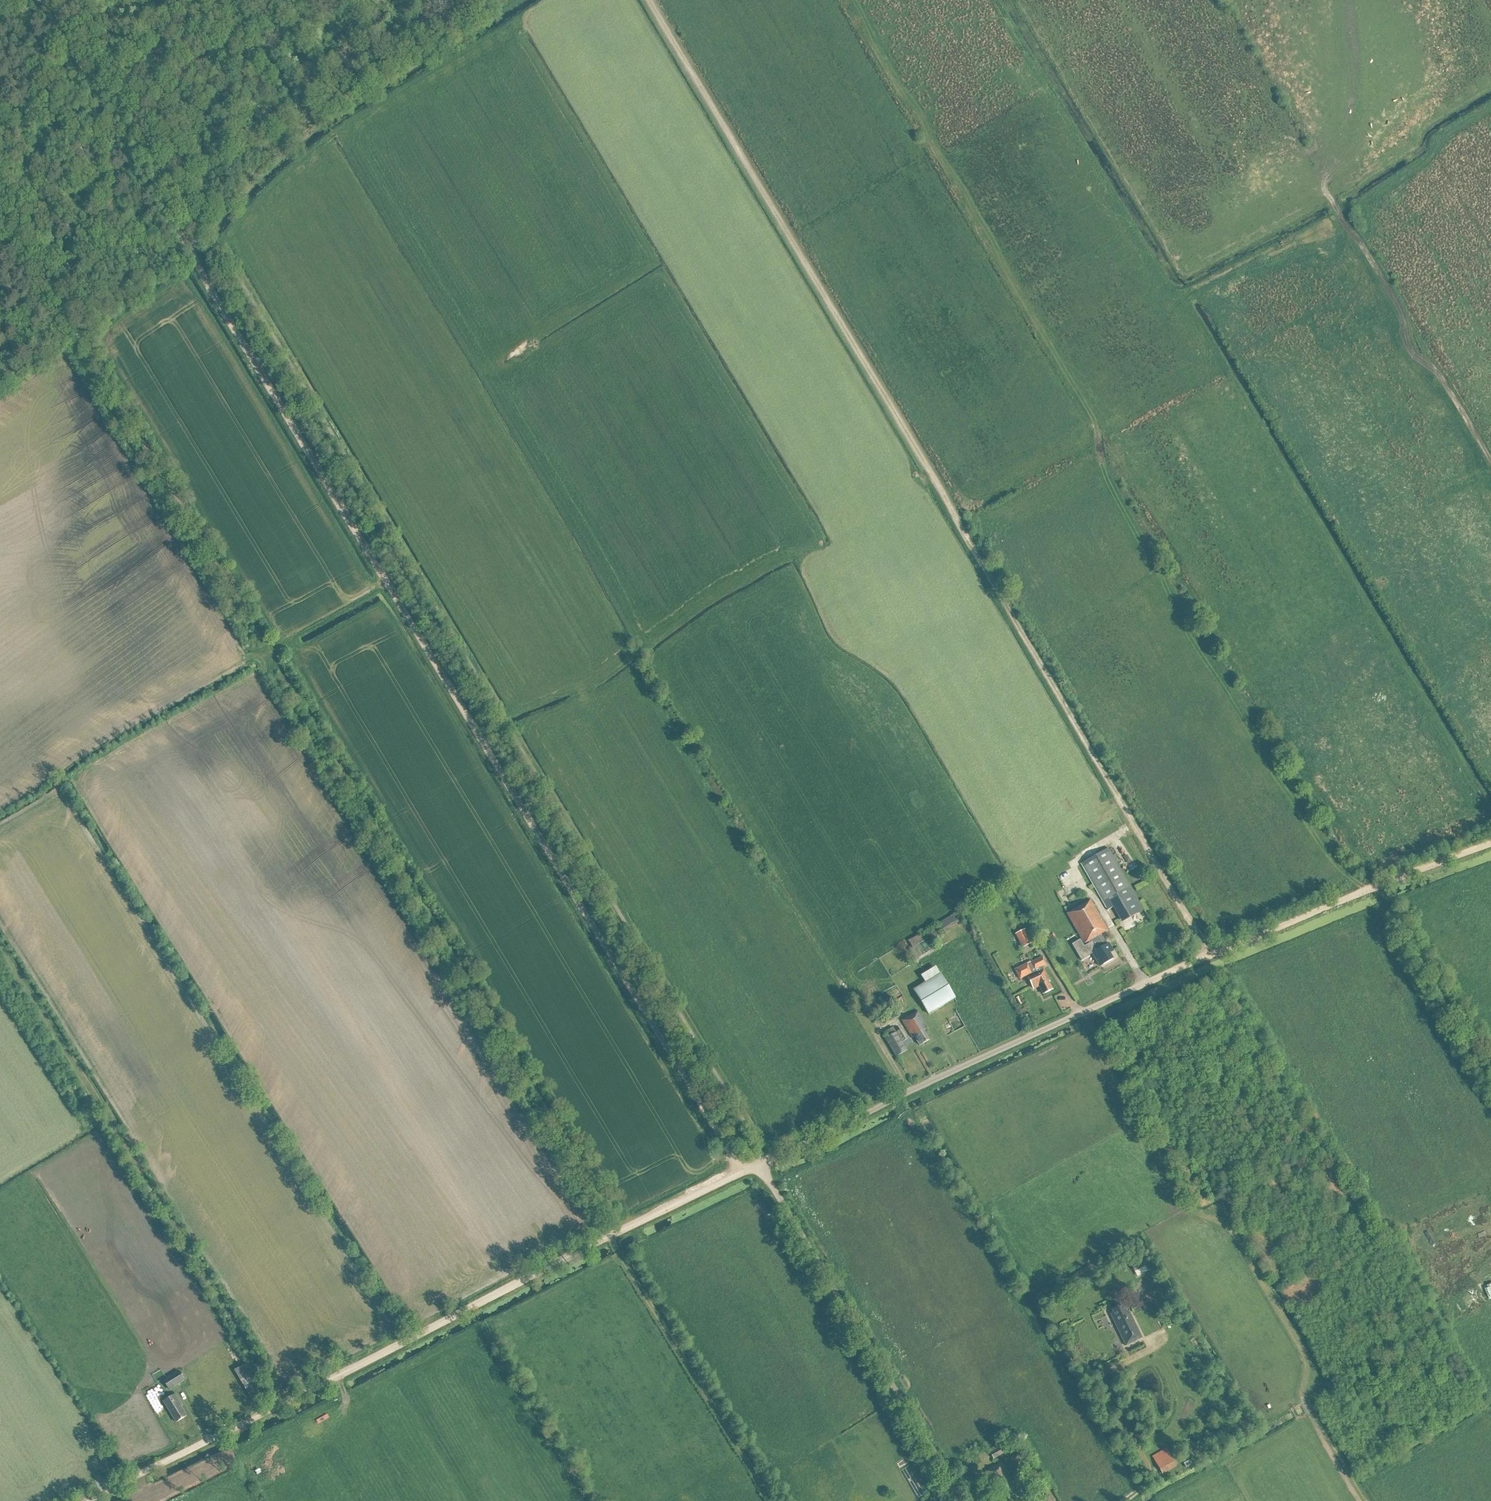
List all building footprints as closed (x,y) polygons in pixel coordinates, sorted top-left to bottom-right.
[(1108,849),(1081,864),(1107,910),(1112,907),(1121,923),(1143,910),(1108,849)] [(1099,915),(1090,900),(1066,914),(1084,944),(1089,941),(1091,943),(1083,947),(1076,952),(1081,961),(1089,956),(1092,954),(1099,967),(1112,959),(1109,954),(1113,951),(1109,944),(1104,946),(1098,936),(1107,931),(1102,921),(1100,922),(1097,916),(1099,915)] [(939,926),(922,935),(926,942),(943,933),(942,932),(963,920),(958,912),(937,924),(939,926)] [(1018,933),(1015,934),(1022,948),(1030,944),(1031,944),(1024,930),(1023,931),(1018,933)] [(909,941),(913,948),(924,941),(920,934),(909,941)] [(1053,945),(1058,941),(1053,934),(1048,937),(1053,945)] [(919,958),(930,952),(924,941),(913,948),(919,958)] [(1030,961),(1014,969),(1019,980),(1027,976),(1028,978),(1034,989),(1040,986),(1043,994),(1051,990),(1048,982),(1049,982),(1042,967),(1046,965),(1042,957),(1031,963),(1030,961)] [(940,974),(936,967),(921,976),(925,983),(914,990),(929,1015),(956,999),(940,973),(940,974)] [(903,1010),(896,1000),(890,1003),(897,1014),(903,1010)] [(929,1040),(924,1031),(928,1028),(918,1011),(902,1020),(912,1038),(914,1036),(919,1046),(922,1044),(922,1045),(929,1040)] [(955,1032),(951,1024),(942,1028),(946,1036),(955,1032)] [(907,1050),(902,1043),(908,1039),(902,1029),(885,1039),(895,1057),(907,1050)] [(1130,1264),(1134,1272),(1145,1266),(1142,1259),(1130,1264)] [(1126,1314),(1122,1305),(1111,1310),(1112,1312),(1110,1314),(1125,1346),(1142,1338),(1129,1312),(1126,1314)] [(234,1371),(253,1403),(265,1397),(258,1385),(259,1384),(247,1363),(234,1371)] [(169,1390),(185,1380),(179,1371),(163,1381),(169,1390)] [(176,1422),(187,1416),(181,1407),(183,1405),(176,1394),(163,1402),(176,1422)] [(994,1459),(1006,1452),(1001,1443),(989,1450),(994,1459)] [(1162,1475),(1176,1467),(1166,1449),(1152,1457),(1162,1475)] [(999,1496),(1015,1487),(1000,1462),(985,1472),(999,1496)]
